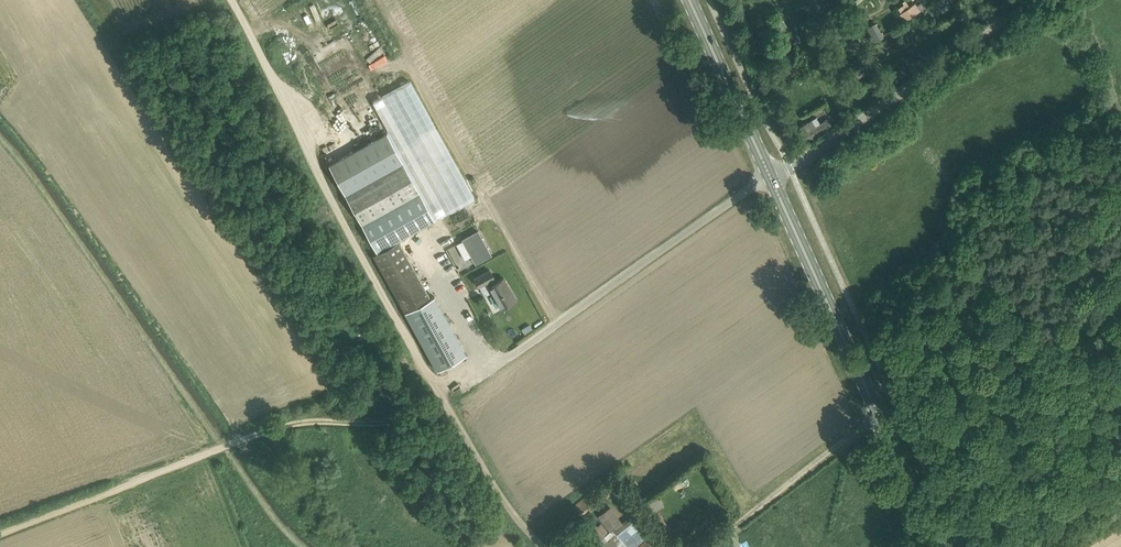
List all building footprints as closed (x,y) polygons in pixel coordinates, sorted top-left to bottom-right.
[(934,15),(948,4),(945,0),(940,0),(929,8),(934,15)] [(989,0),(979,0),(980,7),(977,8),(978,16),(982,16),(983,20),(992,18),(989,0)] [(917,5),(920,10),(926,6),(923,1),(917,5)] [(905,21),(920,10),(917,5),(915,3),(900,13),(905,21)] [(867,25),(875,40),(882,36),(875,21),(867,25)] [(758,38),(750,42),(753,49),(762,45),(758,38)] [(791,43),(775,50),(779,57),(794,50),(791,43)] [(866,58),(847,70),(853,78),(871,67),(866,58)] [(895,72),(900,80),(922,65),(917,58),(895,72)] [(400,60),(389,65),(406,99),(409,97),(412,104),(417,101),(422,111),(420,111),(425,122),(430,120),(400,60)] [(387,66),(370,74),(399,137),(415,129),(387,66)] [(779,75),(782,82),(800,75),(797,67),(779,75)] [(808,140),(831,126),(827,118),(816,124),(813,119),(800,127),(808,140)] [(387,131),(329,163),(345,194),(361,223),(377,251),(435,219),(419,190),(403,161),(387,131)] [(447,226),(464,219),(428,138),(410,146),(447,226)] [(474,263),(491,254),(478,230),(461,239),(474,263)] [(398,240),(373,253),(405,311),(430,298),(398,240)] [(516,298),(504,277),(496,281),(490,270),(474,278),(479,286),(487,282),(501,307),(516,298)] [(430,298),(405,311),(437,369),(466,353),(434,295),(430,298)] [(601,502),(593,492),(575,505),(583,516),(584,516),(601,503),(601,502)] [(649,512),(665,503),(659,493),(644,502),(649,512)] [(610,529),(623,520),(612,504),(599,513),(610,529)] [(618,531),(616,533),(632,546),(635,546),(647,533),(628,516),(616,529),(618,531)] [(609,546),(622,546),(624,545),(615,537),(607,546),(609,546)] [(649,538),(638,546),(656,546),(649,538)]
